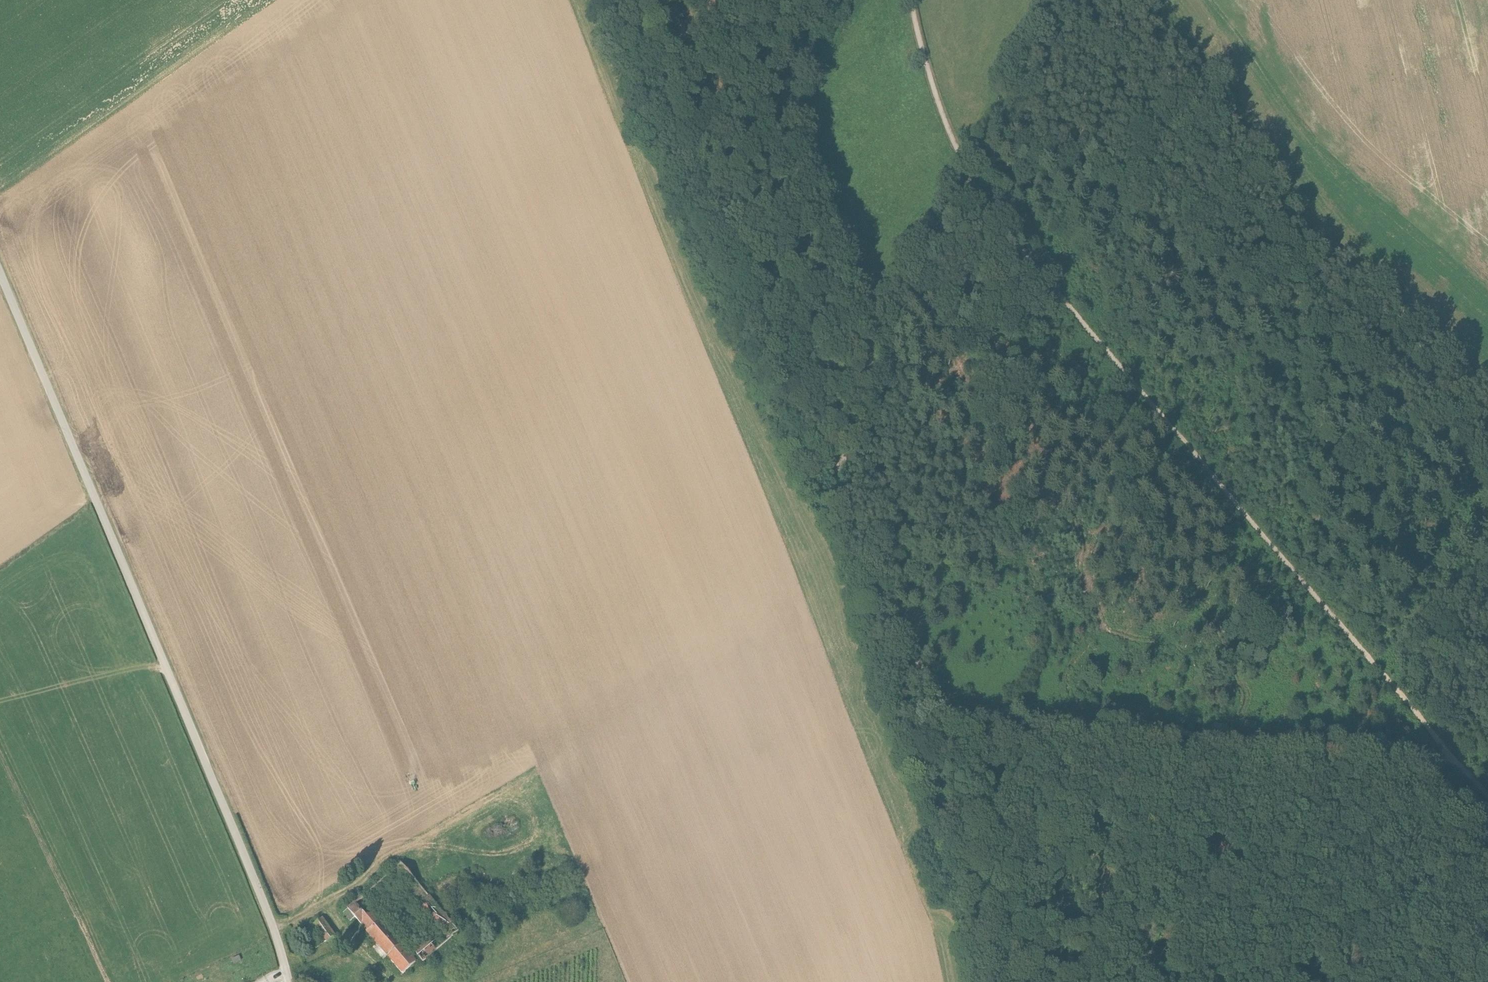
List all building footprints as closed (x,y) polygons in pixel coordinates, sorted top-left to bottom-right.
[(421,887),(410,897),(439,930),(413,952),(423,964),(459,931),(421,887)] [(355,904),(343,914),(350,922),(354,919),(377,947),(374,950),(383,960),(386,957),(402,975),(417,963),(402,945),(379,918),(364,914),(355,904)] [(323,919),(303,933),(315,950),(336,937),(323,919)]
